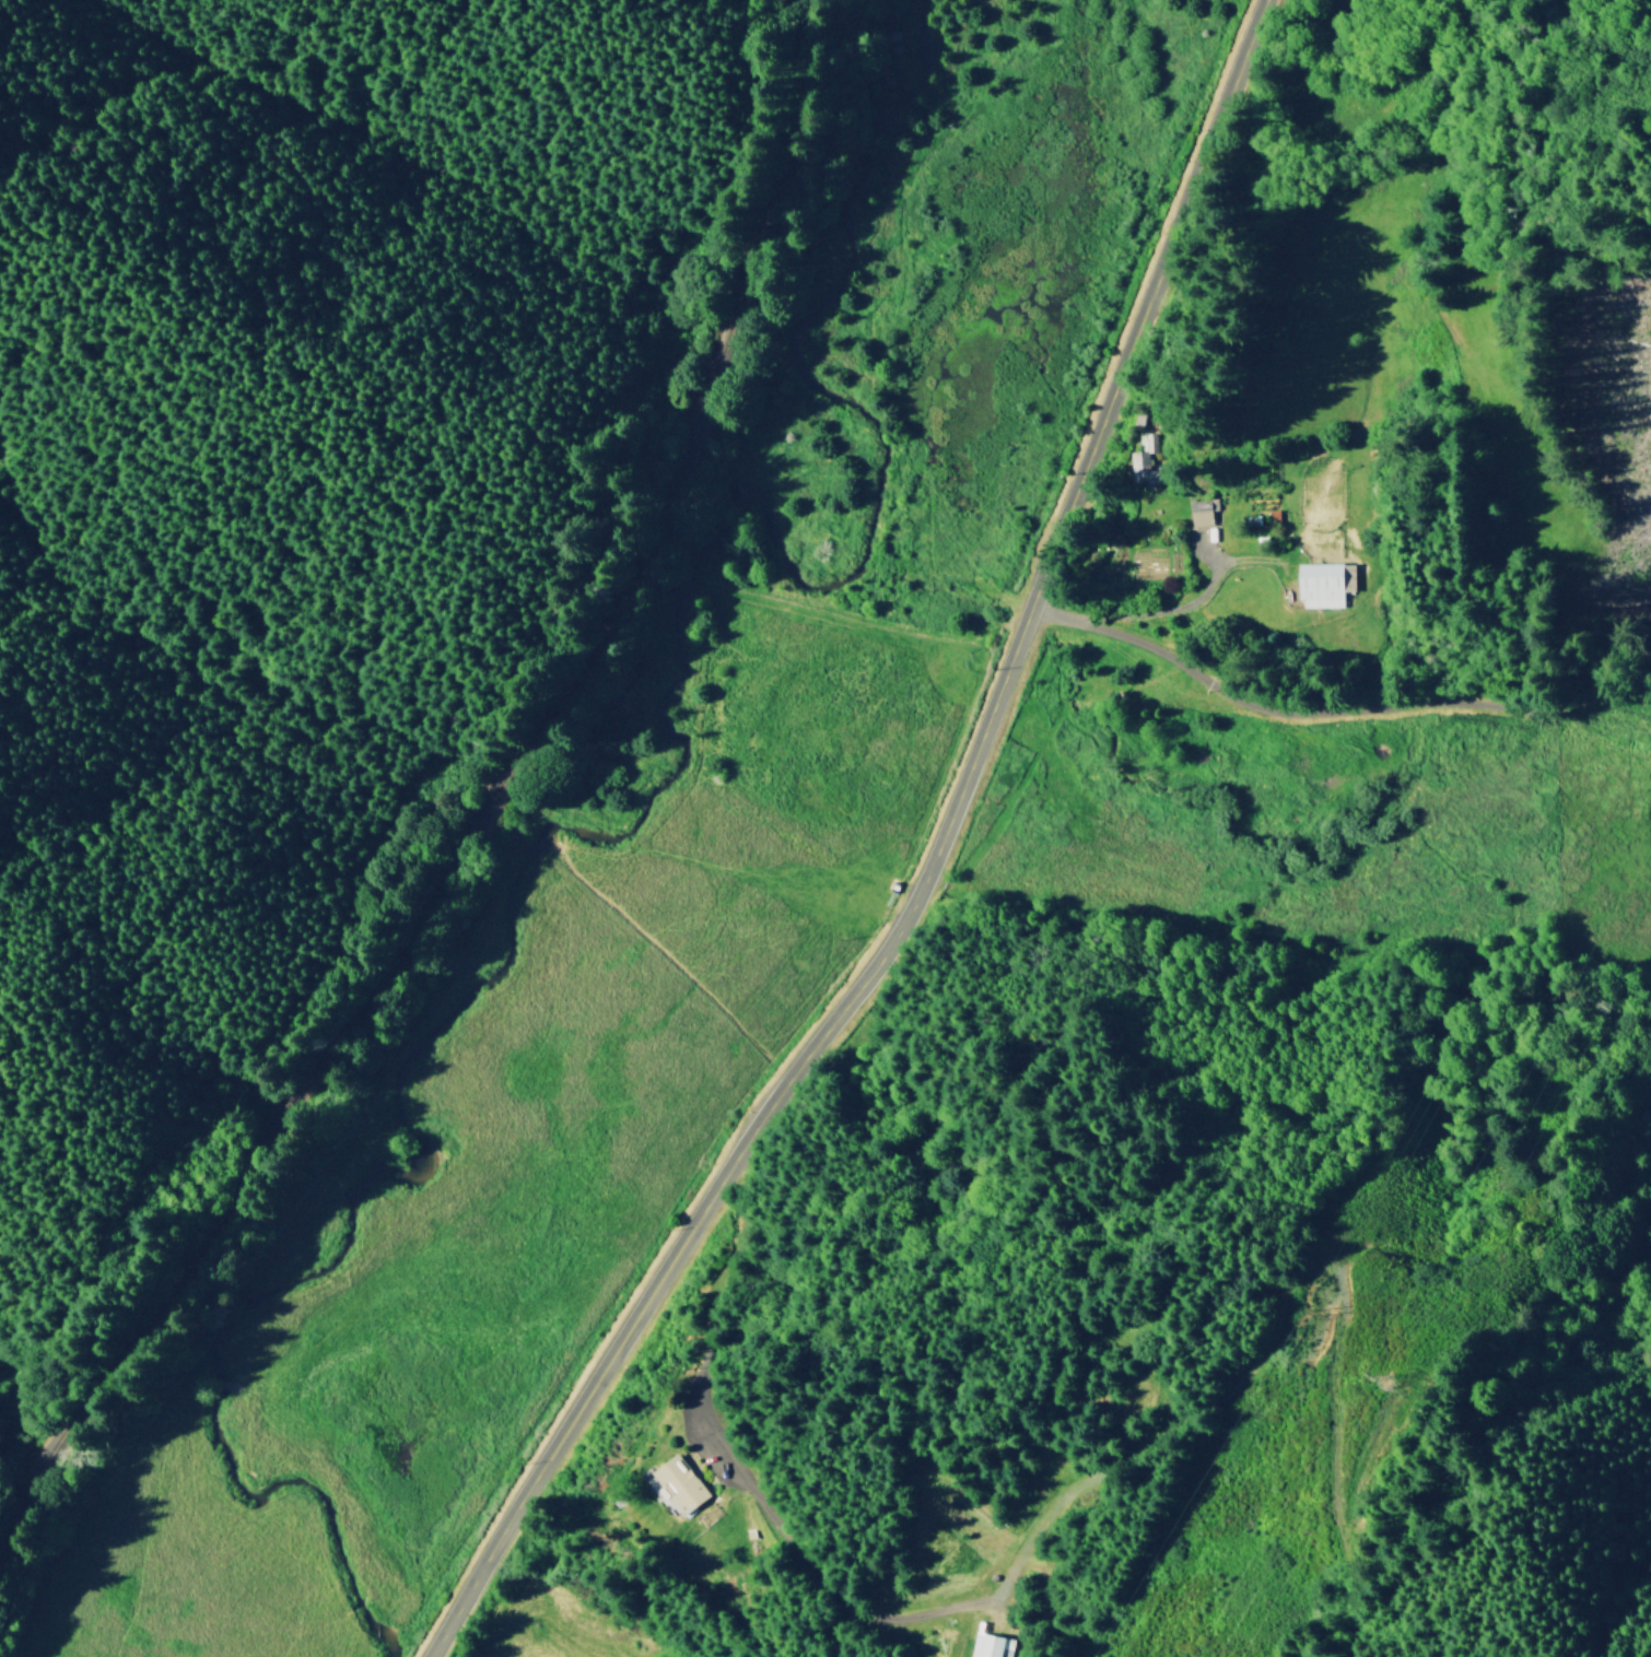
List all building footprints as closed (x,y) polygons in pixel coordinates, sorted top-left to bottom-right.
[(1137,433),(1138,450),(1130,451),(1131,482),(1162,481),(1161,469),(1147,469),(1146,451),(1157,451),(1156,432),(1137,433)] [(1214,498),(1187,501),(1190,526),(1216,524),(1214,498)] [(1355,562),(1299,563),(1300,607),(1344,606),(1344,591),(1355,591),(1355,562)] [(641,1476),(658,1501),(668,1494),(682,1514),(708,1496),(678,1451),(641,1476)] [(1012,1638),(975,1631),(969,1656),(1008,1656),(1012,1638)]
